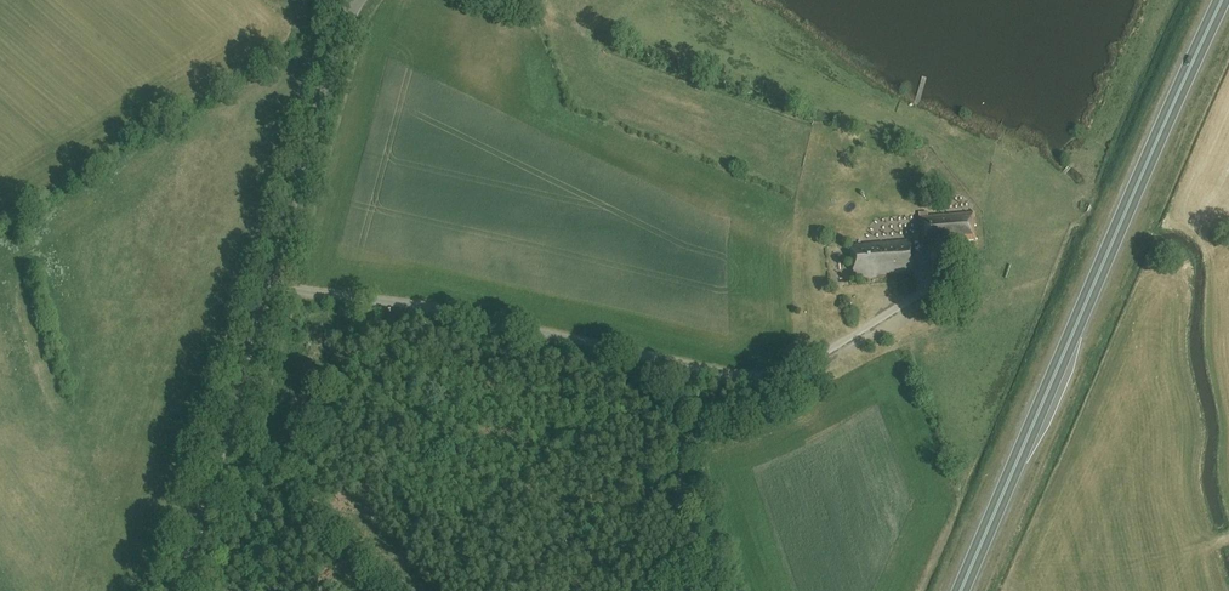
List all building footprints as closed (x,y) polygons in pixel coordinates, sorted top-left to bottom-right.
[(1169,139),(1172,127),(1166,125),(1163,138),(1169,139)] [(921,244),(930,244),(944,243),(944,238),(952,237),(953,242),(975,241),(973,213),(928,216),(928,217),(919,218),(921,244)] [(873,274),(912,271),(910,241),(907,241),(851,246),(853,277),(873,276),(873,274)]
